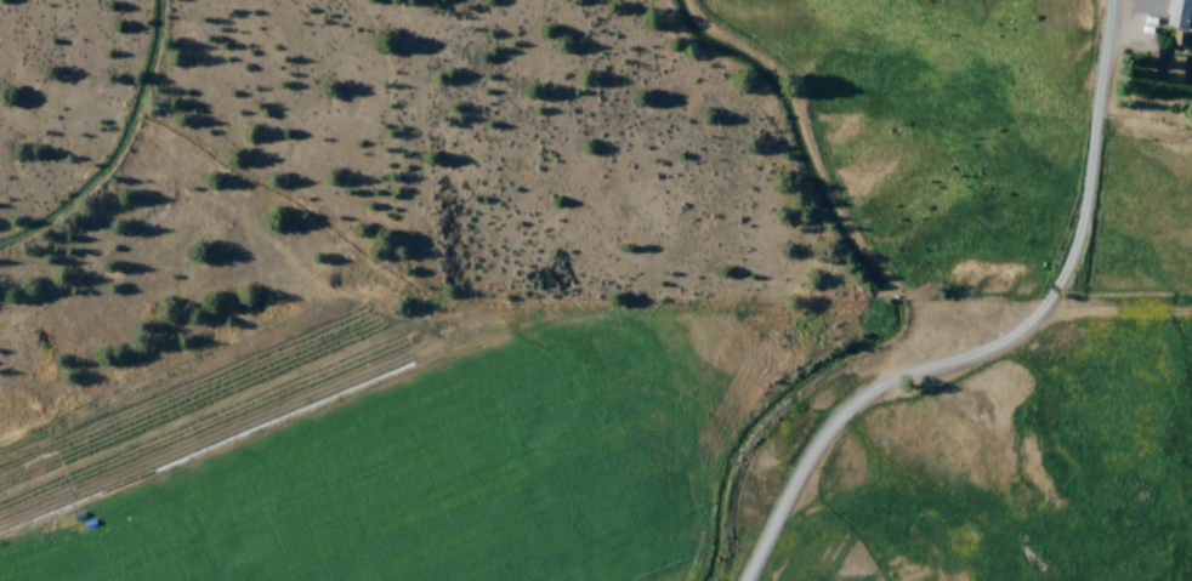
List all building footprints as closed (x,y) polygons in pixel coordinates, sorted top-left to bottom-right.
[(1191,32),(1191,22),(1190,22),(1191,13),(1191,1),(1187,0),(1172,0),(1167,28),(1191,32)] [(1173,45),(1184,48),(1188,35),(1176,32),(1173,45)] [(1148,83),(1184,84),(1185,57),(1150,55),(1148,83)]
